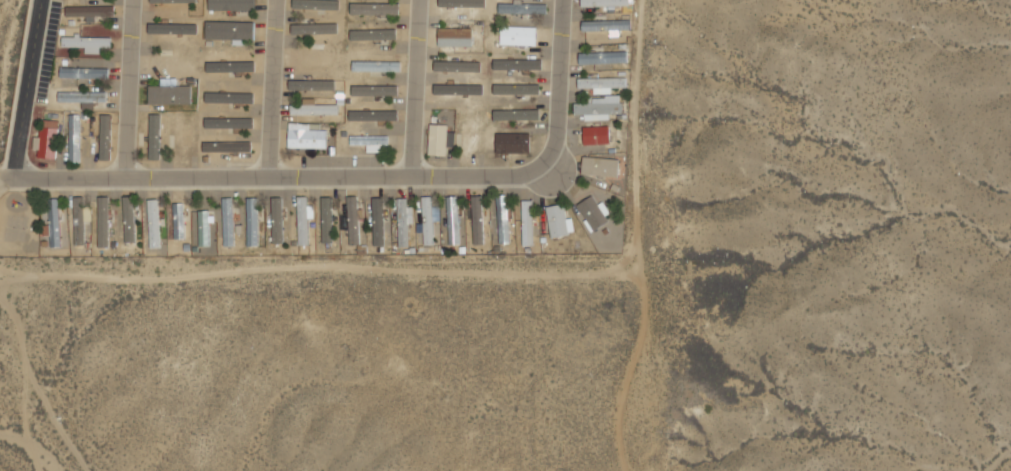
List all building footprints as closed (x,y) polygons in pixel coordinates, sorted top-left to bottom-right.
[(398,15),(398,4),(351,4),(351,15),(398,15)] [(499,14),(547,14),(547,4),(499,4),(499,14)] [(67,6),(67,17),(114,17),(114,6),(67,6)] [(537,27),(501,27),(501,45),(537,45),(537,27)] [(101,53),(101,48),(112,48),(112,37),(63,37),(63,48),(86,48),(86,53),(101,53)] [(61,78),(109,78),(109,68),(61,68),(61,78)] [(596,91),(594,97),(579,97),(579,106),(596,110),(598,101),(606,101),(611,106),(622,106),(621,99),(630,99),(620,77),(628,79),(631,70),(617,71),(616,76),(609,74),(606,71),(587,72),(587,73),(585,82),(598,82),(598,87),(596,91)] [(348,123),(397,123),(397,111),(348,111),(348,123)] [(44,123),(61,123),(61,112),(44,112),(44,123)] [(70,163),(81,163),(81,115),(70,115),(70,163)] [(290,151),(328,151),(328,130),(300,130),(300,125),(290,125),(290,151)] [(58,128),(40,128),(40,159),(58,159),(58,128)] [(579,199),(597,225),(611,215),(594,189),(579,199)] [(136,245),(136,197),(126,197),(126,245),(136,245)] [(374,197),(374,246),(385,246),(384,197),(374,197)] [(424,246),(434,246),(434,197),(424,197),(424,246)] [(484,197),(474,197),(474,246),(484,246),(484,197)] [(284,198),(273,198),(273,247),(284,247),(284,198)] [(299,198),(299,246),(309,246),(309,198),(299,198)] [(360,198),(349,198),(349,245),(360,245),(360,198)] [(449,198),(449,246),(460,246),(459,198),(449,198)] [(569,212),(568,198),(552,199),(553,228),(578,227),(578,211),(569,212)] [(75,246),(86,246),(86,199),(75,199),(75,246)] [(259,246),(259,199),(248,199),(248,246),(259,246)] [(323,246),(334,246),(334,199),(323,199),(323,246)] [(409,199),(399,199),(399,248),(409,248),(409,199)] [(51,200),(51,248),(62,248),(62,200),(51,200)] [(162,200),(151,200),(151,248),(162,248),(162,200)] [(201,212),(201,247),(211,247),(211,212),(201,212)]
